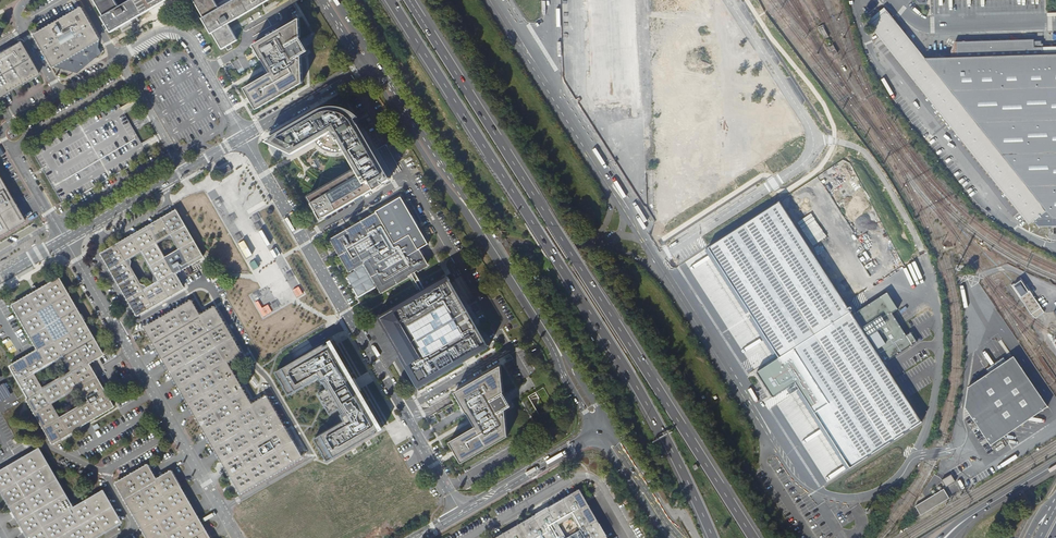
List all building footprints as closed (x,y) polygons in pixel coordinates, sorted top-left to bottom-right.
[(118,6),(114,0),(93,0),(111,31),(122,25),(124,24),(132,19),(139,15),(158,4),(165,0),(129,0),(118,6)] [(213,0),(193,0),(221,49),(237,40),(227,23),(262,3),(268,0),(232,0),(218,8),(213,0)] [(749,13),(757,9),(752,0),(742,0),(749,13)] [(98,39),(81,9),(66,18),(63,14),(33,31),(53,66),(58,67),(68,70),(74,71),(79,69),(82,69),(83,68),(84,61),(93,55),(94,57),(99,54),(100,53),(97,47),(98,44),(96,41),(98,39)] [(1055,226),(1055,54),(951,57),(924,58),(887,11),(869,25),(1029,225),(1033,221),(1038,227),(1055,226)] [(269,36),(254,45),(262,59),(264,62),(266,67),(267,68),(270,73),(266,75),(258,80),(244,87),(251,100),(256,109),(271,100),(275,98),(279,95),(284,92),(290,89),(294,87),(302,82),(302,64),(302,55),(308,52),(303,43),(300,38),(300,31),(300,28),(300,19),(300,18),(300,19),(290,24),(286,26),(283,28),(279,30),(275,32),(272,34),(269,36)] [(823,26),(823,27),(819,29),(819,28),(825,39),(825,38),(828,36),(829,37),(823,26)] [(1055,54),(1055,47),(1034,47),(1034,39),(955,42),(951,51),(951,57),(1055,54)] [(2,95),(39,75),(22,44),(0,57),(0,97),(2,95)] [(833,45),(829,47),(834,56),(834,55),(837,53),(838,53),(833,45)] [(117,101),(32,151),(42,168),(44,171),(62,202),(62,203),(63,204),(63,205),(149,156),(148,154),(147,153),(143,146),(142,143),(135,131),(133,129),(131,125),(124,113),(122,110),(121,107),(117,101)] [(383,183),(390,179),(355,119),(355,118),(358,115),(356,113),(354,112),(352,110),(350,109),(347,108),(345,107),(343,107),(340,106),(338,106),(335,106),(333,106),(330,106),(328,106),(325,107),(323,107),(320,108),(318,109),(316,110),(314,112),(300,120),(298,121),(268,138),(269,139),(265,141),(294,153),(311,143),(315,141),(315,142),(316,143),(317,145),(318,146),(319,147),(320,148),(322,149),(323,150),(325,151),(326,151),(328,152),(329,152),(331,153),(332,153),(334,153),(336,153),(337,153),(339,153),(341,152),(342,152),(344,151),(346,150),(346,152),(357,170),(353,172),(353,171),(308,196),(316,210),(316,211),(321,220),(321,219),(374,189),(374,190),(384,184),(383,183)] [(321,167),(317,159),(312,162),(310,162),(310,163),(314,171),(321,167)] [(229,165),(219,171),(222,176),(232,170),(229,165)] [(24,222),(17,209),(12,200),(0,179),(0,235),(24,222)] [(210,187),(206,189),(210,198),(214,196),(210,187)] [(400,197),(375,211),(377,214),(394,243),(410,235),(418,249),(428,244),(400,197)] [(774,396),(796,383),(851,467),(921,421),(885,362),(918,342),(888,291),(851,312),(780,200),(710,246),(780,357),(758,372),(774,396)] [(177,271),(180,269),(182,268),(199,260),(205,257),(176,209),(172,212),(171,212),(161,219),(103,253),(107,260),(128,297),(137,314),(183,288),(174,273),(177,271)] [(345,232),(332,240),(338,250),(350,270),(354,268),(355,271),(346,276),(358,296),(376,286),(374,283),(376,282),(382,291),(411,274),(414,272),(427,265),(418,249),(410,235),(394,243),(377,214),(345,232)] [(262,230),(260,232),(268,246),(271,244),(262,230)] [(244,240),(238,244),(247,258),(253,255),(244,240)] [(276,248),(271,251),(275,258),(281,255),(276,248)] [(256,260),(250,263),(254,270),(259,267),(256,260)] [(419,281),(414,272),(411,274),(417,283),(421,291),(424,289),(419,281)] [(449,279),(447,275),(442,278),(425,288),(424,289),(421,291),(381,314),(382,315),(381,315),(380,314),(379,315),(393,326),(394,324),(397,330),(398,331),(399,331),(400,331),(401,331),(402,332),(403,332),(403,333),(405,335),(404,335),(404,336),(404,337),(404,338),(405,338),(406,338),(407,338),(408,341),(408,342),(408,343),(408,344),(403,349),(404,351),(400,355),(400,356),(418,387),(419,386),(420,388),(489,348),(487,345),(488,344),(450,278),(449,279)] [(31,294),(14,304),(39,348),(36,349),(35,350),(28,354),(17,361),(11,364),(27,399),(45,429),(53,443),(114,409),(97,380),(88,363),(103,354),(87,326),(59,278),(31,294)] [(1012,286),(1031,314),(1042,307),(1023,279),(1012,286)] [(299,287),(293,290),(297,297),(303,294),(299,287)] [(258,301),(255,303),(264,317),(272,312),(268,305),(262,308),(258,301)] [(191,302),(146,328),(157,346),(165,361),(177,382),(186,398),(194,411),(210,438),(220,456),(236,483),(241,492),(301,457),(298,451),(290,438),(286,432),(266,397),(251,406),(226,362),(240,353),(215,308),(208,312),(205,313),(200,316),(191,302)] [(378,316),(400,355),(404,351),(403,349),(408,344),(408,343),(408,342),(408,341),(407,338),(406,338),(405,338),(404,338),(404,337),(404,336),(404,335),(405,335),(403,333),(403,332),(402,332),(401,331),(400,331),(399,331),(398,331),(397,330),(394,324),(393,326),(379,315),(378,316)] [(287,366),(276,372),(289,395),(319,377),(326,389),(317,394),(329,414),(338,409),(341,414),(345,421),(314,439),(328,461),(375,433),(375,432),(382,427),(361,389),(360,389),(358,390),(352,381),(355,379),(354,379),(333,341),(325,346),(324,344),(287,366)] [(761,362),(767,363),(768,356),(761,355),(760,360),(756,359),(756,357),(750,356),(749,361),(752,361),(751,365),(760,367),(761,362)] [(966,405),(991,443),(1048,405),(1015,355),(970,384),(966,405)] [(508,436),(505,409),(511,406),(503,392),(501,365),(455,392),(467,413),(468,413),(475,426),(471,429),(449,442),(454,450),(462,462),(508,436)] [(355,378),(354,379),(355,379),(352,381),(358,390),(360,389),(361,389),(355,378)] [(0,385),(0,401),(11,395),(4,383),(0,385)] [(0,472),(0,487),(30,537),(91,537),(72,507),(39,450),(0,472)] [(171,472),(156,481),(148,466),(118,483),(149,537),(209,537),(171,472)] [(947,485),(955,480),(952,474),(943,479),(947,485)] [(916,505),(921,514),(950,498),(944,488),(916,505)] [(101,489),(72,507),(91,537),(93,537),(120,522),(101,489)] [(584,502),(579,493),(501,537),(605,537),(584,502)]
